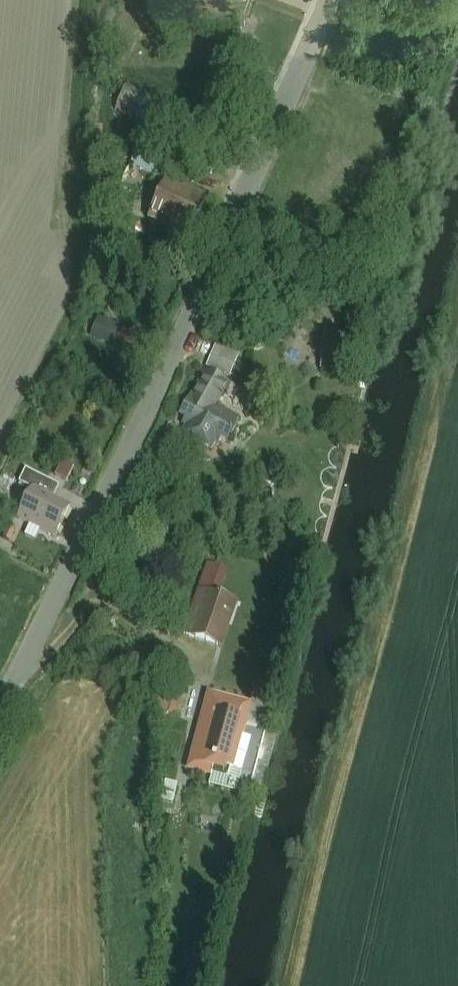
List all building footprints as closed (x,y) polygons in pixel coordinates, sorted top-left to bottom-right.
[(245,19),(237,20),(237,32),(245,31),(245,19)] [(128,86),(115,112),(171,140),(173,136),(185,114),(128,86)] [(156,175),(168,149),(158,145),(154,154),(141,148),(134,165),(156,175)] [(191,242),(210,201),(167,181),(158,202),(153,199),(151,205),(143,201),(142,204),(135,201),(130,213),(191,242)] [(93,338),(112,346),(115,339),(120,328),(100,320),(93,338)] [(120,328),(115,339),(135,347),(139,337),(120,328)] [(243,357),(220,348),(212,368),(235,377),(243,357)] [(181,417),(187,420),(184,425),(188,427),(184,435),(213,451),(217,444),(219,445),(222,440),(227,443),(241,419),(218,406),(231,384),(207,371),(181,417)] [(62,462),(55,477),(67,483),(75,468),(62,462)] [(19,520),(56,538),(71,508),(46,496),(52,483),(27,470),(20,484),(34,491),(19,520)] [(271,487),(257,489),(259,503),(273,502),(271,487)] [(8,529),(3,539),(11,543),(16,533),(8,529)] [(209,564),(200,591),(218,597),(227,571),(209,564)] [(211,597),(195,638),(218,647),(234,606),(211,597)] [(249,708),(209,697),(189,771),(212,778),(209,787),(236,794),(241,775),(231,773),(249,708)] [(166,782),(161,801),(173,805),(178,785),(166,782)]
